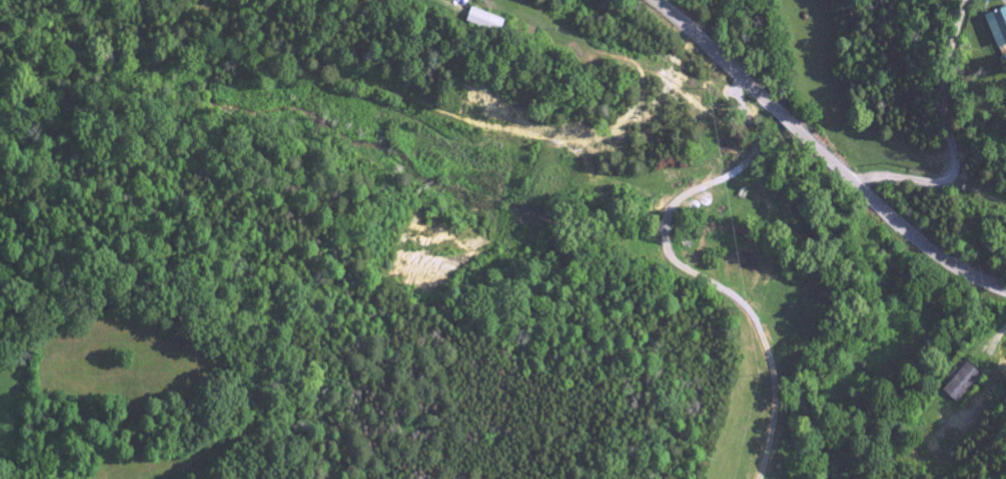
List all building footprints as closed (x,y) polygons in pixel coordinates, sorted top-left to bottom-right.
[(979,19),(993,51),(1005,46),(1005,7),(979,19)] [(981,379),(967,366),(942,393),(956,406),(981,379)]
